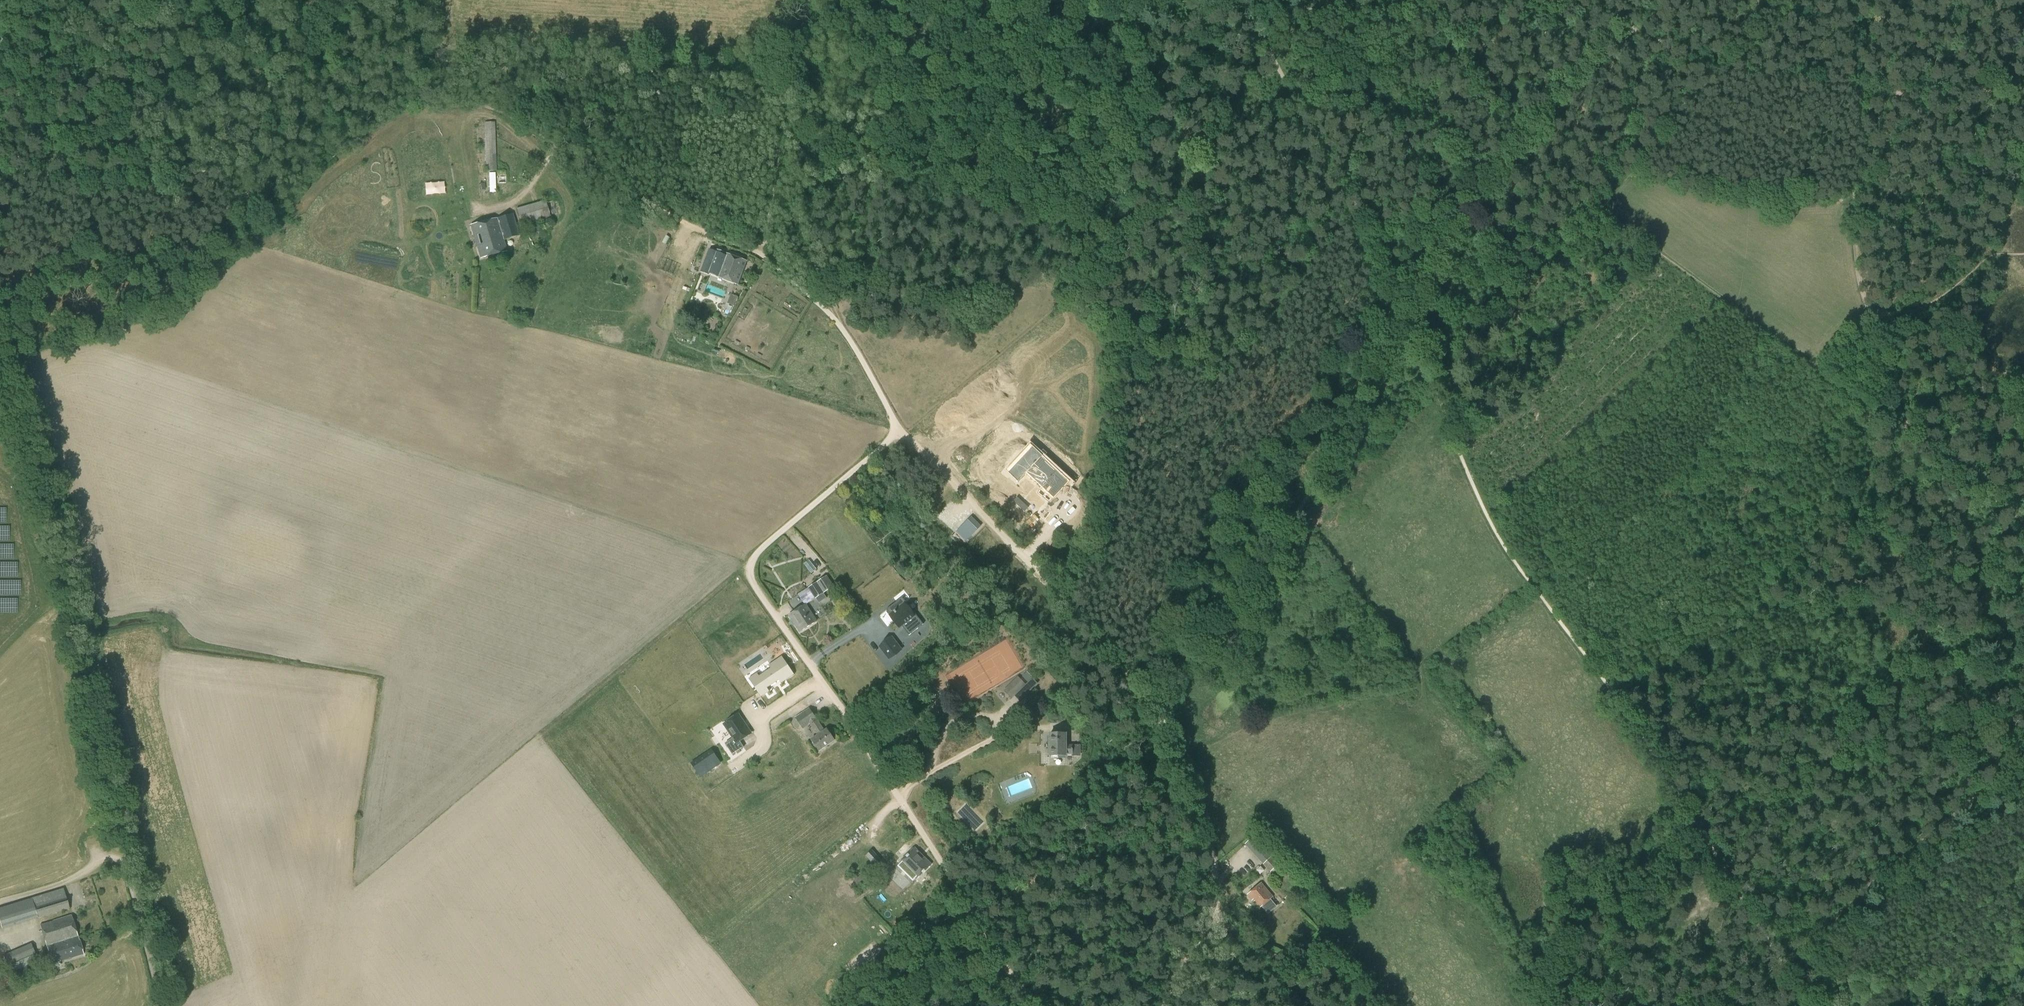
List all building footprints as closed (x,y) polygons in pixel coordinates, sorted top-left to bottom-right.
[(486,171),(497,171),(495,123),(485,124),(486,171)] [(444,193),(443,181),(423,182),(424,194),(444,193)] [(558,215),(558,214),(554,201),(546,204),(545,201),(516,210),(521,225),(522,227),(558,215)] [(507,251),(503,239),(519,235),(513,214),(463,227),(468,244),(475,242),(480,258),(507,251)] [(528,227),(530,236),(539,234),(537,225),(528,227)] [(718,277),(738,284),(747,260),(717,249),(710,268),(719,271),(718,277)] [(738,297),(731,294),(728,304),(734,306),(738,297)] [(1049,500),(1065,482),(1039,458),(1040,456),(1039,455),(1037,456),(1028,448),(1014,463),(1012,462),(1011,463),(1014,465),(1010,470),(1018,477),(1014,481),(1016,482),(1024,474),(1039,488),(1036,491),(1036,492),(1036,493),(1047,500),(1047,501),(1048,501),(1048,500),(1049,500)] [(971,536),(980,526),(971,517),(961,527),(971,536)] [(808,559),(803,563),(810,572),(815,569),(808,559)] [(826,576),(799,594),(805,604),(806,605),(833,587),(826,576)] [(903,602),(893,610),(888,614),(893,620),(898,627),(913,615),(903,602)] [(805,604),(789,615),(800,632),(816,621),(806,605),(805,604)] [(880,647),(889,659),(901,650),(892,638),(880,647)] [(757,673),(749,679),(761,697),(769,692),(767,688),(779,680),(781,684),(794,675),(782,657),(769,666),(771,669),(759,677),(757,673)] [(1022,678),(1027,683),(1032,678),(1027,673),(1022,678)] [(1026,685),(1018,677),(1004,691),(1012,699),(1014,696),(1019,702),(1027,695),(1039,684),(1032,678),(1026,685)] [(939,702),(940,695),(931,693),(930,700),(939,702)] [(809,708),(796,717),(803,728),(809,724),(817,735),(811,740),(819,751),(834,740),(827,729),(824,731),(816,719),(809,708)] [(738,715),(724,724),(733,738),(725,744),(733,755),(744,748),(739,742),(751,734),(738,715)] [(1079,756),(1079,746),(1066,746),(1066,734),(1049,734),(1050,756),(1066,756),(1066,754),(1072,754),(1072,756),(1079,756)] [(977,824),(981,821),(975,814),(971,817),(977,824)] [(1280,863),(1255,836),(1245,845),(1270,871),(1280,863)] [(931,864),(915,848),(900,863),(911,875),(908,878),(912,882),(916,879),(931,864)] [(872,850),(865,856),(880,872),(886,865),(872,850)] [(865,873),(853,880),(858,888),(871,880),(865,873)] [(1273,897),(1261,883),(1247,895),(1259,909),(1273,897)] [(2,929),(38,918),(38,919),(70,909),(63,888),(31,898),(0,908),(0,923),(2,929)] [(71,915),(40,925),(52,964),(83,954),(71,915)] [(884,929),(858,955),(866,963),(892,938),(884,929)] [(3,955),(8,965),(35,953),(31,943),(3,955)] [(34,954),(0,969),(0,990),(42,972),(34,954)]
